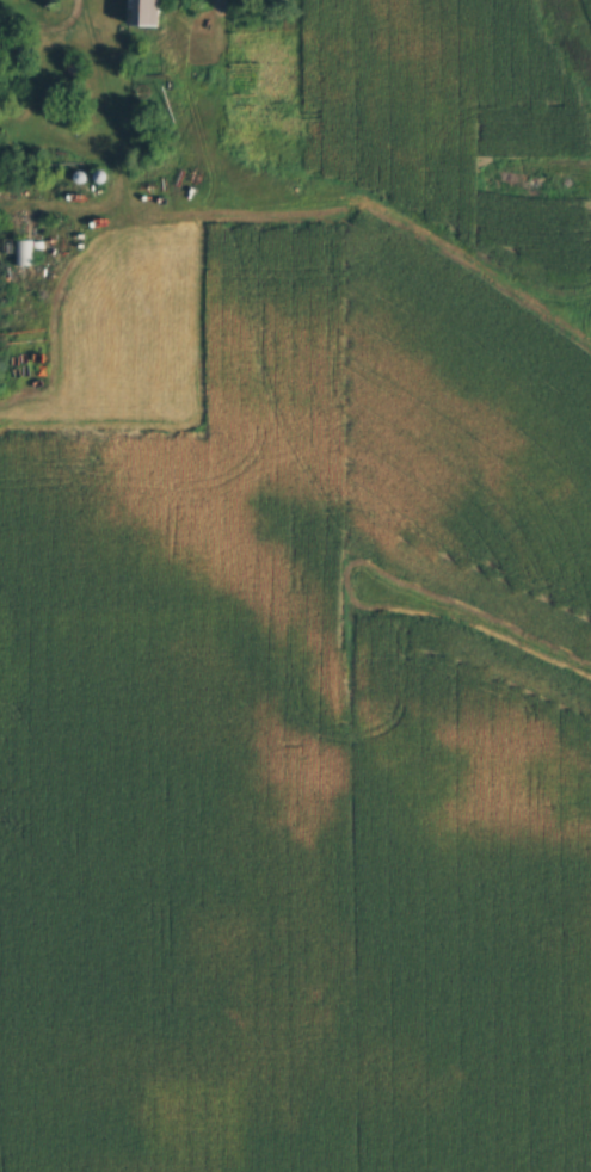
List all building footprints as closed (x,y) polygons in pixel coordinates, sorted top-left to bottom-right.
[(165,0),(127,0),(127,26),(165,26),(165,0)] [(16,242),(16,265),(33,265),(33,242),(16,242)]
